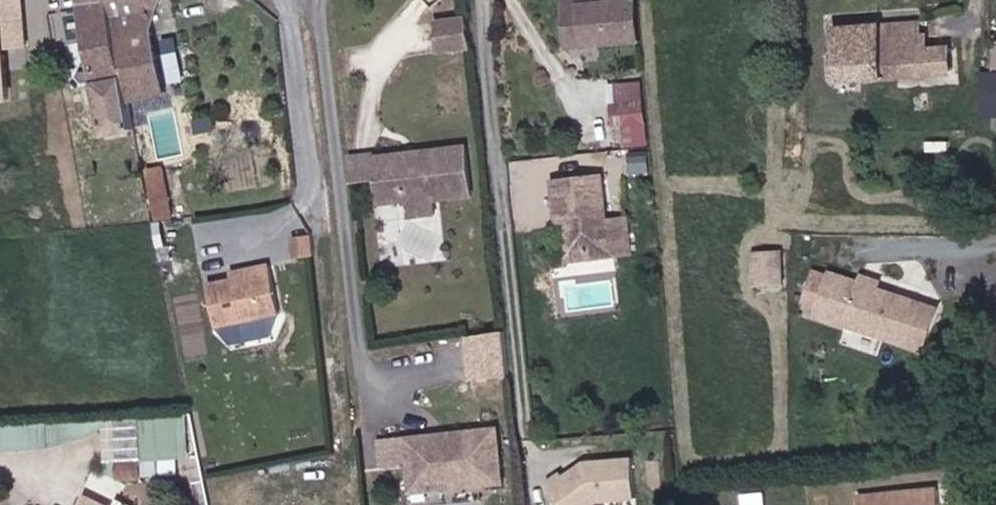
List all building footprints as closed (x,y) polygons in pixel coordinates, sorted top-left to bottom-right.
[(3,98),(21,94),(5,22),(5,19),(27,15),(24,0),(0,0),(0,84),(3,98)] [(134,111),(168,105),(151,13),(160,12),(164,0),(81,0),(106,141),(138,136),(134,111)] [(565,51),(644,46),(639,0),(619,0),(597,2),(597,0),(562,0),(565,51)] [(435,23),(440,55),(473,49),(468,18),(435,23)] [(961,49),(952,50),(929,52),(927,23),(837,30),(843,82),(955,72),(965,71),(961,49)] [(649,146),(645,84),(611,86),(614,131),(626,130),(627,148),(649,146)] [(378,205),(407,202),(408,211),(409,219),(434,216),(433,207),(432,203),(471,198),(465,148),(415,155),(416,157),(401,159),(400,154),(373,158),(344,161),(347,179),(376,175),(379,194),(377,195),(378,205)] [(650,153),(631,154),(632,177),(651,175),(650,153)] [(174,165),(154,166),(155,218),(175,218),(174,165)] [(571,215),(575,238),(573,260),(597,256),(596,252),(617,248),(618,254),(641,250),(634,214),(617,217),(609,172),(559,180),(564,215),(571,215)] [(316,258),(315,237),(294,238),(295,259),(316,258)] [(784,290),(783,252),(754,253),(754,290),(784,290)] [(233,281),(210,286),(219,331),(283,319),(273,266),(232,274),(233,281)] [(838,270),(827,304),(824,314),(853,324),(854,322),(934,345),(946,303),(882,283),(884,277),(869,273),(868,279),(838,270)] [(469,332),(471,378),(513,377),(512,331),(469,332)] [(187,415),(120,414),(119,477),(146,478),(147,458),(186,459),(187,415)] [(0,421),(0,445),(103,446),(103,421),(0,421)] [(503,428),(380,441),(383,470),(408,468),(411,493),(509,483),(503,428)] [(546,484),(562,504),(607,504),(608,504),(637,502),(634,461),(588,464),(567,480),(561,472),(546,484)] [(941,491),(871,504),(943,504),(941,491)] [(94,493),(89,504),(122,504),(123,504),(94,493)]
